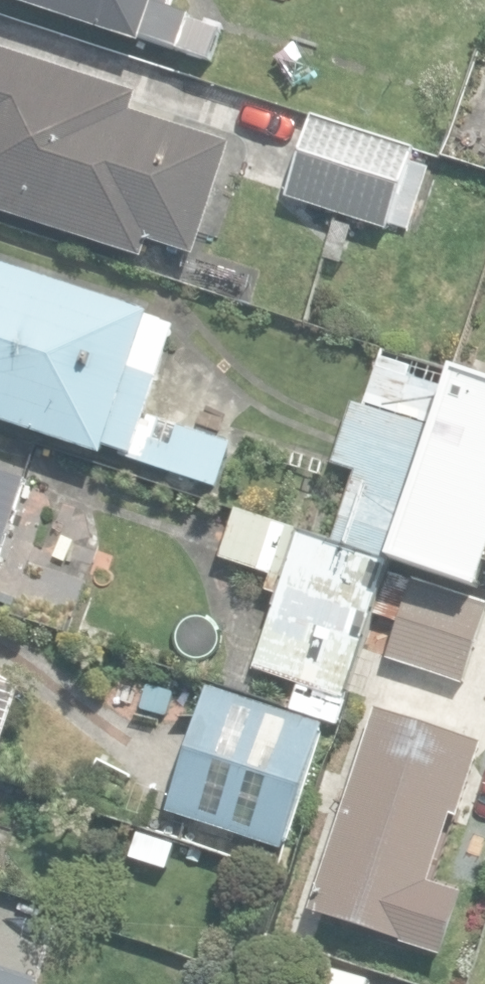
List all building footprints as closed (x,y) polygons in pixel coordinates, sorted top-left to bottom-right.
[(213,64),(225,29),(170,11),(173,0),(19,0),(213,64)] [(145,257),(151,241),(196,255),(231,146),(134,115),(141,94),(0,48),(0,210),(145,257)] [(286,199),(386,231),(414,147),(313,115),(286,199)] [(220,486),(235,444),(150,416),(180,327),(0,267),(0,419),(106,455),(108,448),(220,486)] [(367,408),(434,428),(453,374),(385,352),(367,408)] [(481,586),(484,575),(484,381),(456,372),(395,558),(481,586)] [(334,540),(392,558),(432,430),(353,406),(334,468),(355,474),(334,540)] [(100,646),(109,620),(81,610),(85,599),(92,578),(36,559),(52,513),(22,504),(31,477),(0,467),(0,612),(100,646)] [(222,560),(285,580),(300,532),(238,511),(222,560)] [(293,708),(340,724),(393,562),(301,532),(257,667),(301,682),(293,708)] [(380,616),(400,623),(414,580),(394,573),(380,616)] [(466,682),(484,624),(484,603),(417,581),(392,657),(466,682)] [(169,812),(287,850),(329,724),(210,686),(169,812)] [(311,910),(445,955),(466,893),(434,882),(481,744),(378,710),(311,910)]
